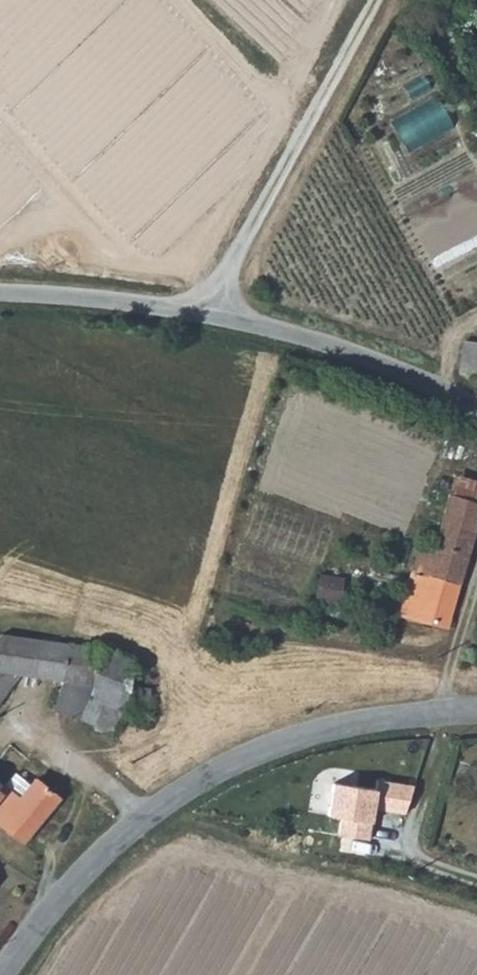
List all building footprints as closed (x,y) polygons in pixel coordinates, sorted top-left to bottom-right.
[(402,149),(444,127),(430,100),(388,122),(402,149)] [(460,339),(459,371),(476,376),(476,341),(460,339)] [(453,468),(447,486),(476,496),(476,477),(453,468)] [(431,614),(447,617),(476,513),(476,496),(447,486),(431,547),(415,542),(401,590),(433,600),(431,614)] [(310,600),(335,602),(338,574),(312,572),(310,600)] [(16,678),(24,682),(52,687),(70,641),(34,639),(28,654),(16,648),(10,659),(0,654),(0,699),(16,678)] [(52,687),(97,692),(113,694),(110,710),(124,711),(126,685),(128,661),(70,641),(52,687)] [(144,686),(126,685),(124,711),(142,713),(144,686)] [(94,722),(97,692),(52,687),(48,717),(94,722)] [(113,694),(97,692),(94,722),(93,726),(109,728),(110,710),(113,694)] [(12,801),(24,786),(9,775),(0,785),(0,791),(12,801)] [(31,779),(24,786),(12,801),(0,791),(0,825),(19,842),(56,800),(31,779)]
